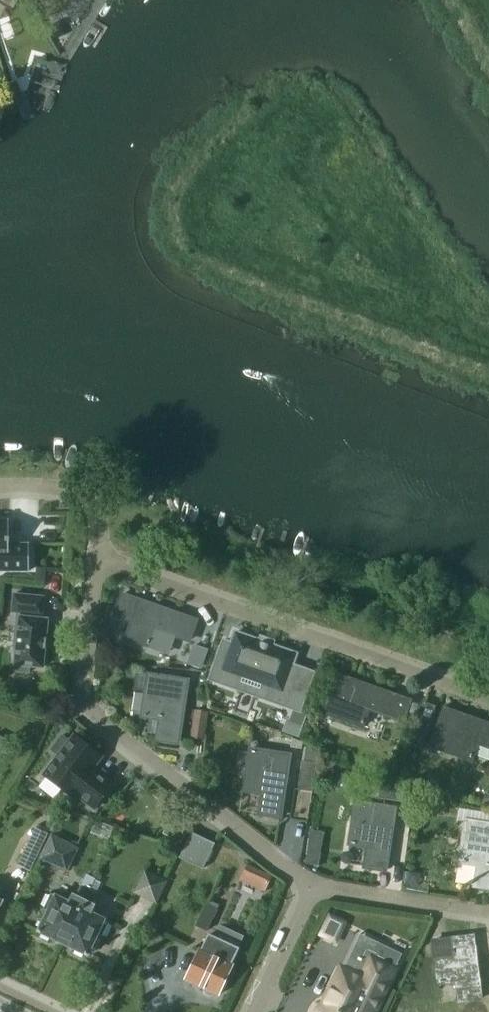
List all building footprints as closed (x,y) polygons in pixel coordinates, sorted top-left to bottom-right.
[(29,569),(29,542),(9,542),(9,519),(0,519),(0,569),(29,569)] [(46,636),(48,618),(40,617),(41,613),(42,613),(44,595),(14,592),(12,610),(22,611),(21,615),(20,615),(18,631),(15,631),(14,647),(17,647),(15,663),(17,663),(16,669),(29,671),(30,664),(43,665),(45,647),(46,647),(47,636),(46,636)] [(189,641),(196,620),(122,594),(115,614),(133,621),(127,638),(151,646),(156,629),(189,641)] [(224,641),(210,679),(232,686),(236,673),(269,685),(264,698),(286,706),(299,668),(292,665),(296,654),(235,632),(231,644),(224,641)] [(192,650),(187,664),(199,667),(203,653),(192,650)] [(147,692),(143,717),(161,719),(158,740),(179,743),(189,679),(150,673),(147,692)] [(410,701),(337,675),(323,711),(363,726),(369,709),(403,721),(410,701)] [(432,745),(472,760),(478,743),(488,747),(488,725),(445,709),(432,745)] [(196,711),(192,739),(205,741),(209,713),(196,711)] [(288,717),(283,730),(298,736),(303,723),(288,717)] [(249,733),(248,743),(259,745),(260,735),(249,733)] [(74,793),(94,809),(112,785),(91,770),(101,757),(74,735),(69,741),(62,735),(51,750),(58,756),(43,775),(71,796),(74,793)] [(252,749),(245,791),(263,794),(260,814),(281,818),(291,756),(252,749)] [(300,750),(298,762),(312,764),(313,752),(300,750)] [(366,781),(364,795),(378,797),(379,788),(380,783),(366,781)] [(413,793),(379,788),(378,797),(412,802),(413,793)] [(357,802),(351,844),(368,846),(365,868),(386,871),(396,808),(357,802)] [(459,820),(467,821),(461,863),(479,865),(476,886),(488,888),(488,813),(461,809),(459,820)] [(177,820),(169,831),(179,839),(188,828),(177,820)] [(103,829),(102,837),(105,842),(107,840),(113,836),(114,836),(108,826),(103,829)] [(322,831),(308,829),(304,863),(317,865),(322,831)] [(52,835),(40,859),(67,872),(79,849),(52,835)] [(28,842),(18,865),(28,870),(39,848),(28,842)] [(145,870),(134,894),(157,906),(169,882),(145,870)] [(62,944),(93,880),(87,877),(77,898),(73,896),(70,904),(51,895),(43,911),(47,913),(38,932),(53,940),(55,936),(59,938),(57,941),(62,944)] [(110,923),(91,913),(94,906),(91,905),(98,890),(91,887),(94,880),(93,880),(62,944),(69,947),(70,944),(74,946),(72,949),(89,957),(89,956),(88,955),(97,936),(102,938),(110,923)] [(206,903),(196,928),(209,933),(219,909),(206,903)] [(330,916),(322,935),(336,941),(345,923),(330,916)] [(220,994),(234,963),(233,963),(240,947),(210,934),(203,950),(201,949),(193,965),(199,967),(192,982),(205,988),(205,993),(211,995),(215,992),(220,994)] [(481,999),(474,937),(435,942),(440,984),(458,982),(460,1001),(481,999)] [(321,1011),(375,1011),(394,974),(370,962),(362,978),(344,969),(335,989),(332,988),(321,1011)]
